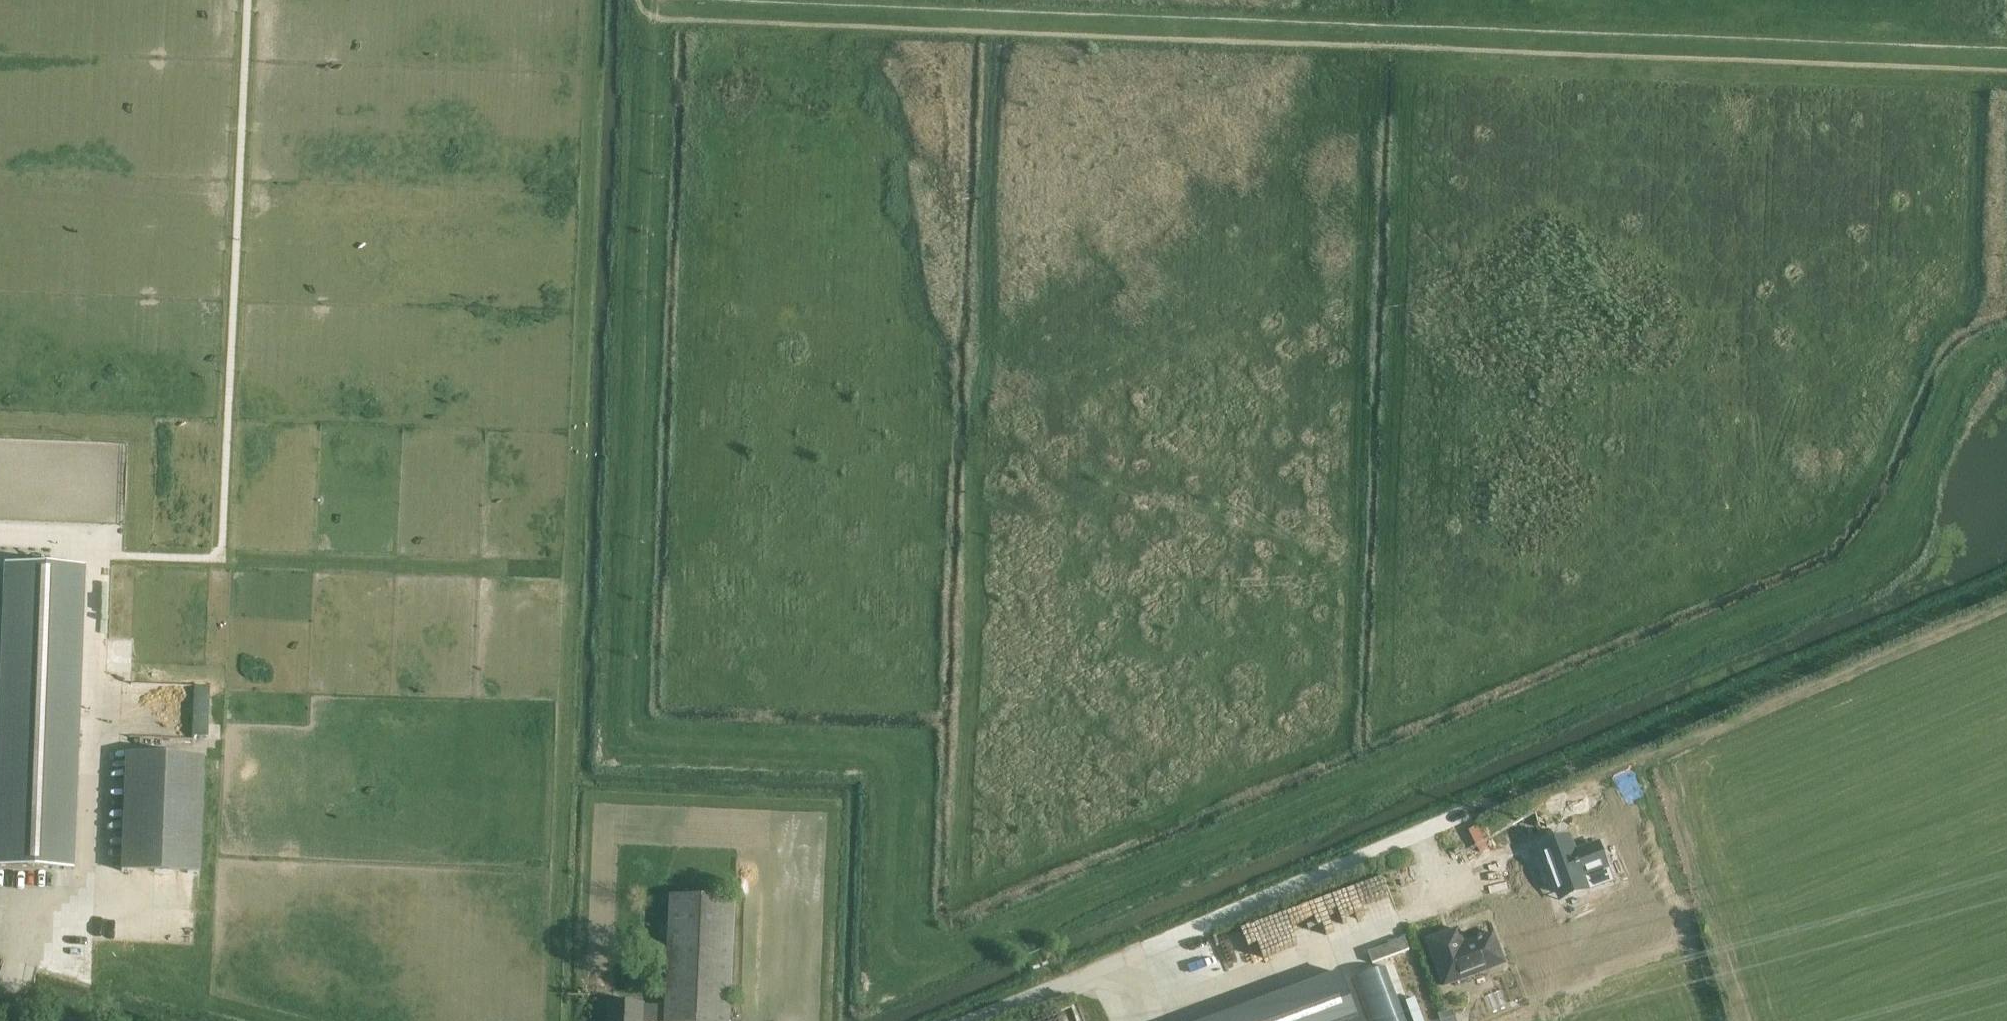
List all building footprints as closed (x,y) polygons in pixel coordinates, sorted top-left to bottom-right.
[(82,625),(84,569),(84,567),(67,567),(4,565),(2,621),(0,672),(0,867),(56,869),(56,870),(73,870),(82,625)] [(121,872),(199,874),(202,756),(124,754),(121,872)] [(1539,845),(1560,903),(1590,892),(1589,890),(1615,881),(1600,841),(1577,849),(1571,833),(1539,845)] [(670,897),(666,1007),(665,1020),(731,1020),(736,899),(670,897)] [(1495,935),(1464,946),(1458,931),(1428,942),(1445,988),(1506,965),(1495,935)] [(1377,1007),(1365,974),(1343,982),(1340,974),(1214,1020),(1357,1020),(1355,1015),(1377,1007)] [(666,1007),(644,1006),(644,1005),(610,1004),(610,1020),(665,1020),(666,1007)] [(1396,1010),(1366,1020),(1400,1020),(1396,1010)]
